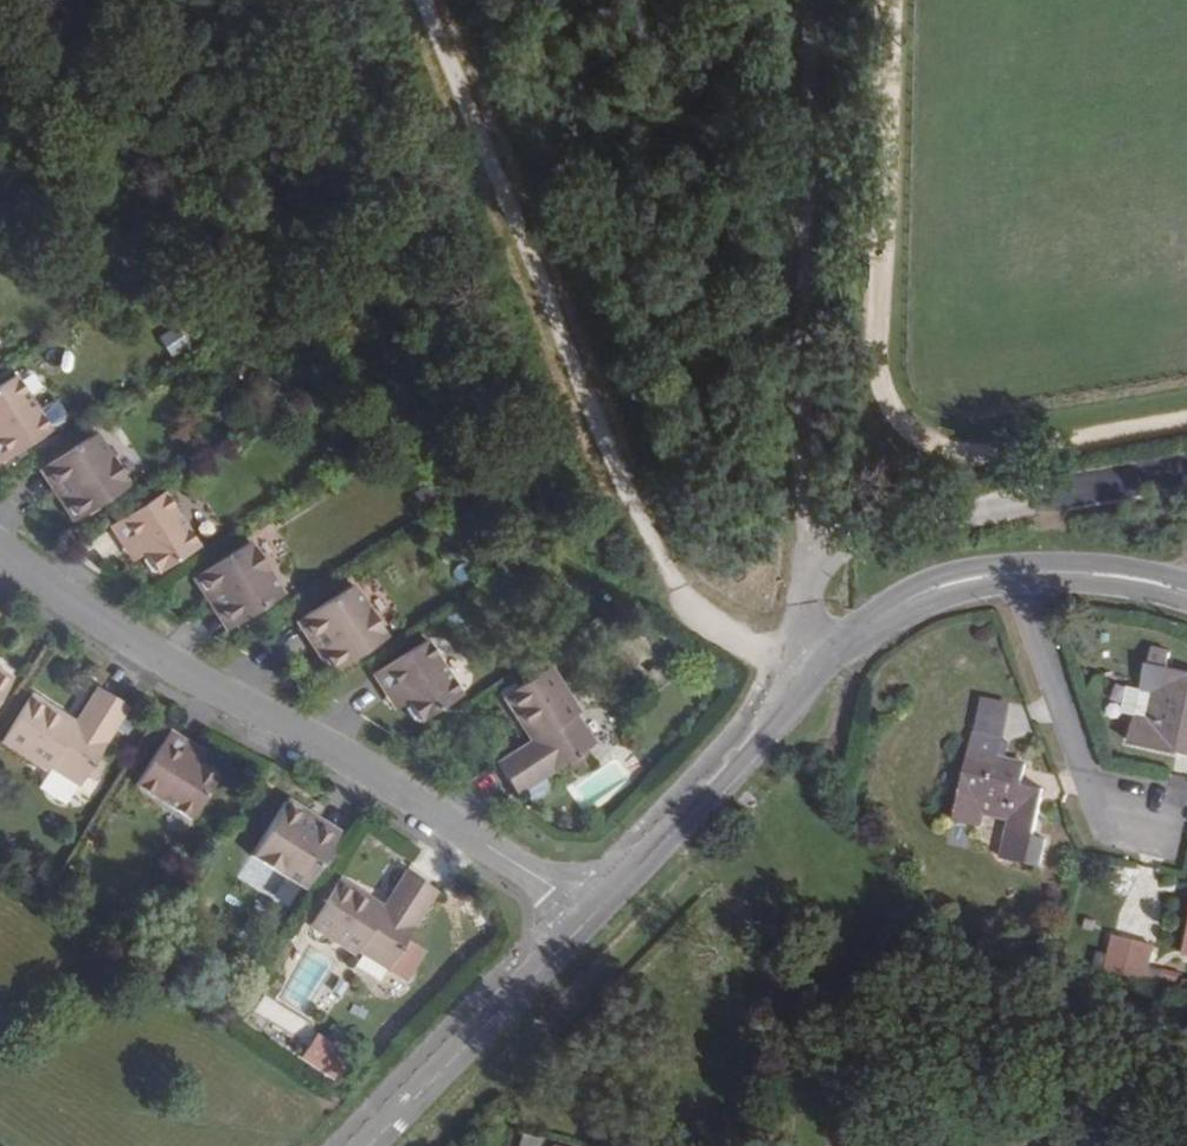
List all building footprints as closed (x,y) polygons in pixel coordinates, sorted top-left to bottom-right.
[(178,326),(158,337),(170,358),(191,347),(178,326)] [(54,430),(20,375),(0,388),(0,460),(2,464),(54,430)] [(130,485),(97,433),(50,463),(72,497),(66,500),(63,505),(72,519),(78,519),(130,485)] [(66,500),(72,497),(50,463),(39,470),(63,505),(66,500)] [(202,544),(169,490),(115,524),(130,548),(142,540),(149,549),(151,553),(148,559),(156,570),(163,571),(202,544)] [(149,549),(142,540),(130,548),(137,557),(149,549)] [(239,624),(286,594),(253,541),(201,575),(198,581),(205,591),(211,592),(216,590),(239,624)] [(384,637),(352,585),(304,615),(326,648),(322,650),(318,658),(326,670),(333,671),(384,637)] [(205,591),(230,630),(239,624),(216,590),(211,592),(205,591)] [(304,615),(295,622),(318,658),(322,650),(326,648),(304,615)] [(462,694),(428,641),(376,675),(389,697),(401,690),(408,699),(410,703),(406,710),(413,721),(420,721),(462,694)] [(1152,646),(1142,690),(1155,693),(1149,719),(1137,716),(1131,742),(1186,755),(1186,673),(1168,668),(1172,652),(1152,646)] [(581,713),(552,667),(504,698),(531,741),(498,762),(517,794),(596,744),(577,715),(581,713)] [(22,686),(0,672),(0,719),(22,686)] [(1149,719),(1155,693),(1142,690),(1134,688),(1128,714),(1137,716),(1149,719)] [(408,699),(401,690),(389,697),(396,707),(408,699)] [(107,695),(84,730),(41,701),(10,748),(56,777),(58,774),(87,793),(139,716),(107,695)] [(999,758),(1002,740),(974,734),(956,820),(984,826),(987,814),(1009,819),(1001,857),(1041,866),(1047,840),(1034,837),(1044,792),(1021,787),(1026,765),(999,758)] [(214,771),(207,774),(205,772),(195,766),(203,755),(180,739),(146,792),(200,828),(227,786),(224,786),(225,778),(214,771)] [(205,772),(213,760),(203,755),(195,766),(205,772)] [(544,777),(525,789),(532,801),(552,789),(544,777)] [(260,862),(312,895),(343,849),(309,827),(312,822),(312,814),(302,808),(294,810),(260,862)] [(343,849),(350,838),(312,814),(312,822),(309,827),(343,849)] [(322,928),(319,933),(364,961),(366,957),(395,977),(446,899),(415,879),(392,914),(349,886),(346,890),(335,883),(310,921),(322,928)] [(1144,984),(1152,950),(1112,941),(1104,974),(1144,984)] [(315,1035),(305,1055),(333,1069),(343,1050),(315,1035)] [(521,1145),(540,1145),(543,1138),(525,1132),(521,1145)]
